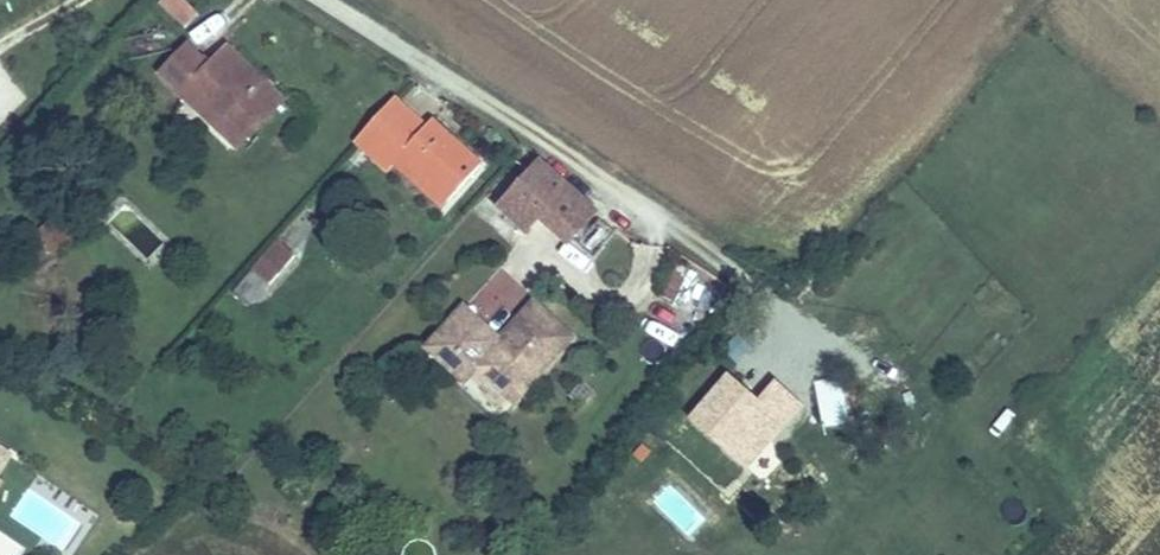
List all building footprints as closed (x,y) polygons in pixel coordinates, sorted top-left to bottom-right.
[(172,26),(184,12),(171,0),(147,0),(145,3),(172,26)] [(206,50),(231,23),(219,11),(193,38),(206,50)] [(175,45),(147,76),(222,144),(268,93),(214,45),(196,64),(175,45)] [(386,124),(400,107),(383,93),(341,140),(358,155),(366,146),(385,160),(392,152),(440,194),(475,154),(426,110),(417,120),(402,137),(386,124)] [(402,137),(417,120),(400,107),(386,124),(402,137)] [(583,207),(527,157),(502,184),(486,201),(513,225),(529,208),(558,234),(583,207)] [(43,233),(52,224),(41,215),(32,224),(43,233)] [(594,253),(611,233),(593,218),(576,238),(594,253)] [(56,245),(65,236),(52,224),(43,233),(56,245)] [(266,239),(238,270),(257,287),(284,256),(266,239)] [(465,297),(498,329),(530,296),(496,264),(465,297)] [(500,341),(454,300),(417,341),(432,354),(444,341),(467,361),(500,391),(558,325),(533,303),(500,341)] [(444,341),(432,354),(455,374),(467,361),(444,341)] [(841,364),(820,373),(851,402),(857,398),(841,364)] [(749,462),(770,440),(757,428),(777,407),(789,419),(806,401),(781,377),(761,398),(733,373),(696,412),(749,462)] [(851,402),(820,373),(814,376),(830,411),(851,402)] [(757,428),(770,440),(789,419),(777,407),(757,428)] [(401,551),(403,554),(433,554),(422,538),(401,551)]
